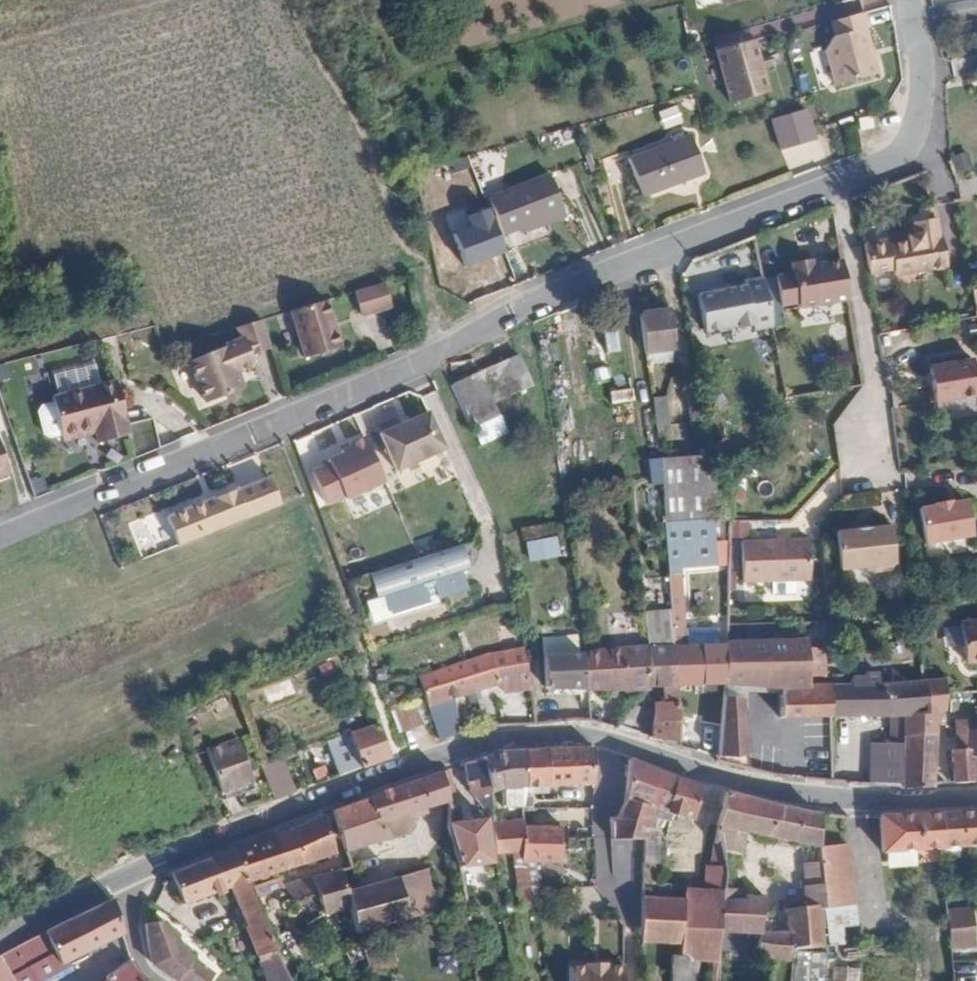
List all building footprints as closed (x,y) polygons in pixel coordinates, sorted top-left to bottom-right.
[(868,27),(863,10),(831,19),(834,34),(822,37),(827,55),(869,43),(865,27),(868,27)] [(748,38),(745,27),(711,36),(715,47),(748,38)] [(722,83),(760,73),(750,37),(748,38),(715,47),(712,48),(722,83)] [(870,47),(869,43),(827,55),(834,83),(876,72),(872,58),(869,56),(867,47),(870,47)] [(765,91),(760,73),(722,83),(728,101),(765,91)] [(805,107),(771,117),(781,149),(814,138),(805,107)] [(691,135),(632,158),(645,195),(705,173),(691,135)] [(782,151),(788,167),(822,155),(816,138),(782,151)] [(545,222),(548,228),(570,220),(552,176),(491,200),(507,237),(545,222)] [(891,238),(865,240),(868,267),(895,265),(896,271),(948,263),(944,234),(940,234),(937,217),(915,220),(917,234),(910,234),(910,240),(892,242),(891,238)] [(530,236),(548,228),(545,222),(527,229),(530,236)] [(845,294),(839,253),(810,257),(808,250),(788,253),(789,265),(773,267),(776,297),(793,295),(794,301),(845,294)] [(389,302),(382,279),(353,288),(361,311),(389,302)] [(772,333),(766,282),(751,284),(752,290),(699,296),(704,335),(737,331),(737,333),(754,331),(754,334),(772,333)] [(325,297),(289,308),(304,354),(339,343),(325,297)] [(667,308),(638,311),(645,351),(673,347),(667,308)] [(261,317),(237,324),(240,337),(186,354),(199,397),(235,386),(230,369),(249,363),(247,355),(271,347),(261,317)] [(514,359),(474,375),(485,404),(526,387),(514,359)] [(968,361),(933,365),(933,371),(926,372),(930,401),(973,396),(968,361)] [(443,386),(467,448),(497,435),(485,404),(474,375),(443,386)] [(79,445),(80,448),(110,435),(116,448),(146,437),(125,385),(66,410),(67,415),(56,420),(54,426),(62,447),(68,449),(79,445)] [(608,390),(609,408),(633,405),(632,388),(608,390)] [(702,417),(698,390),(685,393),(690,419),(702,417)] [(663,396),(652,398),(654,424),(668,422),(663,396)] [(441,452),(424,414),(394,428),(391,421),(373,429),(374,433),(393,473),(441,452)] [(110,435),(80,448),(83,453),(113,441),(110,435)] [(380,484),(360,440),(344,447),(345,450),(337,453),(339,456),(324,463),(342,501),(380,484)] [(709,468),(707,451),(657,455),(662,520),(674,519),(709,517),(714,517),(709,468)] [(267,476),(167,516),(180,547),(279,506),(267,476)] [(922,542),(969,537),(966,505),(950,507),(950,503),(936,504),(936,506),(919,508),(922,542)] [(709,517),(674,519),(678,565),(713,563),(709,517)] [(892,559),(888,522),(833,527),(837,565),(867,562),(873,567),(888,566),(892,559)] [(527,562),(558,558),(555,537),(524,541),(527,562)] [(803,539),(738,546),(741,584),(808,578),(803,539)] [(457,546),(368,575),(373,598),(458,571),(465,569),(457,546)] [(373,598),(364,603),(371,624),(468,596),(458,571),(373,598)] [(666,573),(670,620),(672,645),(684,645),(678,572),(666,573)] [(772,593),(804,592),(804,582),(772,583),(772,593)] [(955,620),(960,660),(976,658),(976,617),(955,620)] [(670,620),(643,621),(645,645),(672,645),(670,620)] [(722,644),(721,686),(716,756),(715,763),(752,773),(746,727),(747,685),(777,685),(805,684),(804,637),(722,640),(722,644)] [(684,645),(672,645),(675,686),(721,686),(722,644),(684,645)] [(645,645),(578,647),(583,686),(649,686),(645,645)] [(672,645),(645,645),(649,686),(675,686),(672,645)] [(583,686),(578,647),(545,647),(544,686),(583,686)] [(525,678),(520,650),(486,656),(491,685),(525,678)] [(491,685),(486,656),(416,675),(425,701),(436,699),(491,685)] [(828,683),(829,714),(888,712),(902,711),(923,710),(920,679),(875,681),(874,671),(862,671),(862,675),(849,675),(850,682),(828,683)] [(902,711),(901,786),(901,788),(931,786),(932,711),(941,711),(941,678),(920,679),(923,710),(902,711)] [(779,715),(829,714),(828,683),(805,684),(777,685),(779,715)] [(411,685),(383,695),(391,721),(421,711),(411,685)] [(675,686),(662,686),(663,702),(654,702),(653,717),(677,718),(675,686)] [(425,701),(434,728),(444,725),(436,699),(425,701)] [(888,712),(888,742),(901,742),(902,711),(888,712)] [(952,781),(973,780),(973,752),(970,752),(970,746),(967,746),(967,728),(976,727),(976,715),(953,717),(954,746),(951,746),(952,781)] [(677,718),(653,717),(652,738),(658,740),(679,739),(677,718)] [(329,740),(342,774),(387,757),(376,724),(329,740)] [(973,780),(976,779),(976,727),(967,728),(967,746),(970,746),(970,752),(973,752),(973,780)] [(206,750),(221,793),(251,781),(236,738),(206,750)] [(868,742),(868,785),(901,786),(901,742),(888,742),(868,742)] [(521,751),(520,788),(591,784),(590,749),(563,748),(521,751)] [(479,758),(488,793),(502,790),(502,807),(519,807),(520,788),(521,751),(504,750),(479,758)] [(259,764),(271,800),(294,791),(282,757),(259,764)] [(476,796),(488,793),(479,758),(462,764),(467,790),(468,792),(473,795),(476,796)] [(690,820),(697,786),(628,758),(623,792),(620,818),(607,818),(607,839),(642,839),(648,809),(690,820)] [(440,771),(445,798),(453,796),(447,769),(440,771)] [(410,811),(446,801),(445,798),(440,771),(367,796),(380,838),(405,831),(410,824),(410,811)] [(251,781),(221,793),(224,800),(254,788),(251,781)] [(620,818),(623,792),(610,790),(607,818),(620,818)] [(768,836),(776,805),(723,792),(715,830),(732,834),(733,829),(748,832),(768,836)] [(344,848),(380,838),(367,796),(332,808),(344,848)] [(818,845),(816,815),(776,805),(768,836),(818,845)] [(290,829),(272,835),(286,868),(334,852),(321,813),(290,829)] [(936,816),(939,847),(976,844),(976,814),(969,815),(936,816)] [(496,816),(496,827),(519,826),(519,815),(496,816)] [(819,863),(826,946),(842,945),(840,926),(853,925),(846,845),(843,844),(841,815),(816,815),(818,845),(819,863)] [(939,847),(936,816),(876,816),(879,852),(939,847)] [(446,823),(455,864),(487,860),(482,819),(446,823)] [(494,853),(514,852),(519,907),(537,905),(531,859),(520,860),(519,828),(519,826),(496,827),(492,827),(494,853)] [(520,860),(531,859),(559,860),(559,827),(519,828),(520,860)] [(742,854),(748,832),(733,829),(732,834),(715,830),(712,844),(720,845),(720,851),(742,854)] [(272,835),(233,849),(246,882),(286,868),(272,835)] [(721,870),(720,851),(720,845),(712,844),(708,868),(721,870)] [(267,980),(287,980),(282,969),(268,936),(258,911),(246,882),(233,849),(171,872),(184,904),(232,888),(246,925),(244,926),(267,980)] [(755,953),(790,959),(791,949),(826,946),(819,863),(802,864),(804,885),(801,886),(802,901),(803,908),(785,909),(783,909),(786,931),(758,932),(758,935),(755,953)] [(349,905),(345,891),(338,868),(309,877),(322,914),(341,907),(349,905)] [(357,930),(404,917),(393,876),(345,891),(349,905),(356,928),(357,930)] [(302,921),(322,914),(309,877),(277,887),(302,921)] [(742,900),(742,895),(742,890),(720,891),(720,900),(742,900)] [(679,943),(678,956),(693,956),(706,957),(716,957),(718,933),(720,900),(720,895),(681,895),(680,898),(679,943)] [(718,933),(758,935),(758,932),(764,898),(742,895),(742,900),(720,900),(718,933)] [(640,897),(639,941),(679,943),(680,898),(640,897)] [(114,900),(50,928),(0,953),(0,980),(14,980),(9,971),(53,950),(59,962),(124,933),(114,900)] [(268,936),(287,928),(274,904),(258,911),(268,936)] [(970,904),(944,906),(948,943),(974,941),(970,904)] [(349,930),(356,928),(349,905),(341,907),(349,930)] [(177,980),(206,980),(213,974),(189,955),(167,920),(148,923),(153,964),(177,980)] [(282,969),(303,960),(287,928),(268,936),(282,969)] [(362,947),(369,970),(392,964),(385,940),(362,947)] [(133,965),(131,955),(109,969),(114,977),(133,965)] [(678,956),(669,956),(667,980),(677,980),(678,956)] [(677,980),(692,980),(693,956),(678,956),(677,980)] [(716,957),(706,957),(705,980),(715,980),(716,957)] [(624,965),(606,965),(606,963),(586,963),(586,966),(569,966),(569,980),(624,980),(624,965)] [(114,977),(108,980),(143,980),(133,965),(114,977)] [(831,980),(859,980),(859,967),(832,966),(831,980)]
